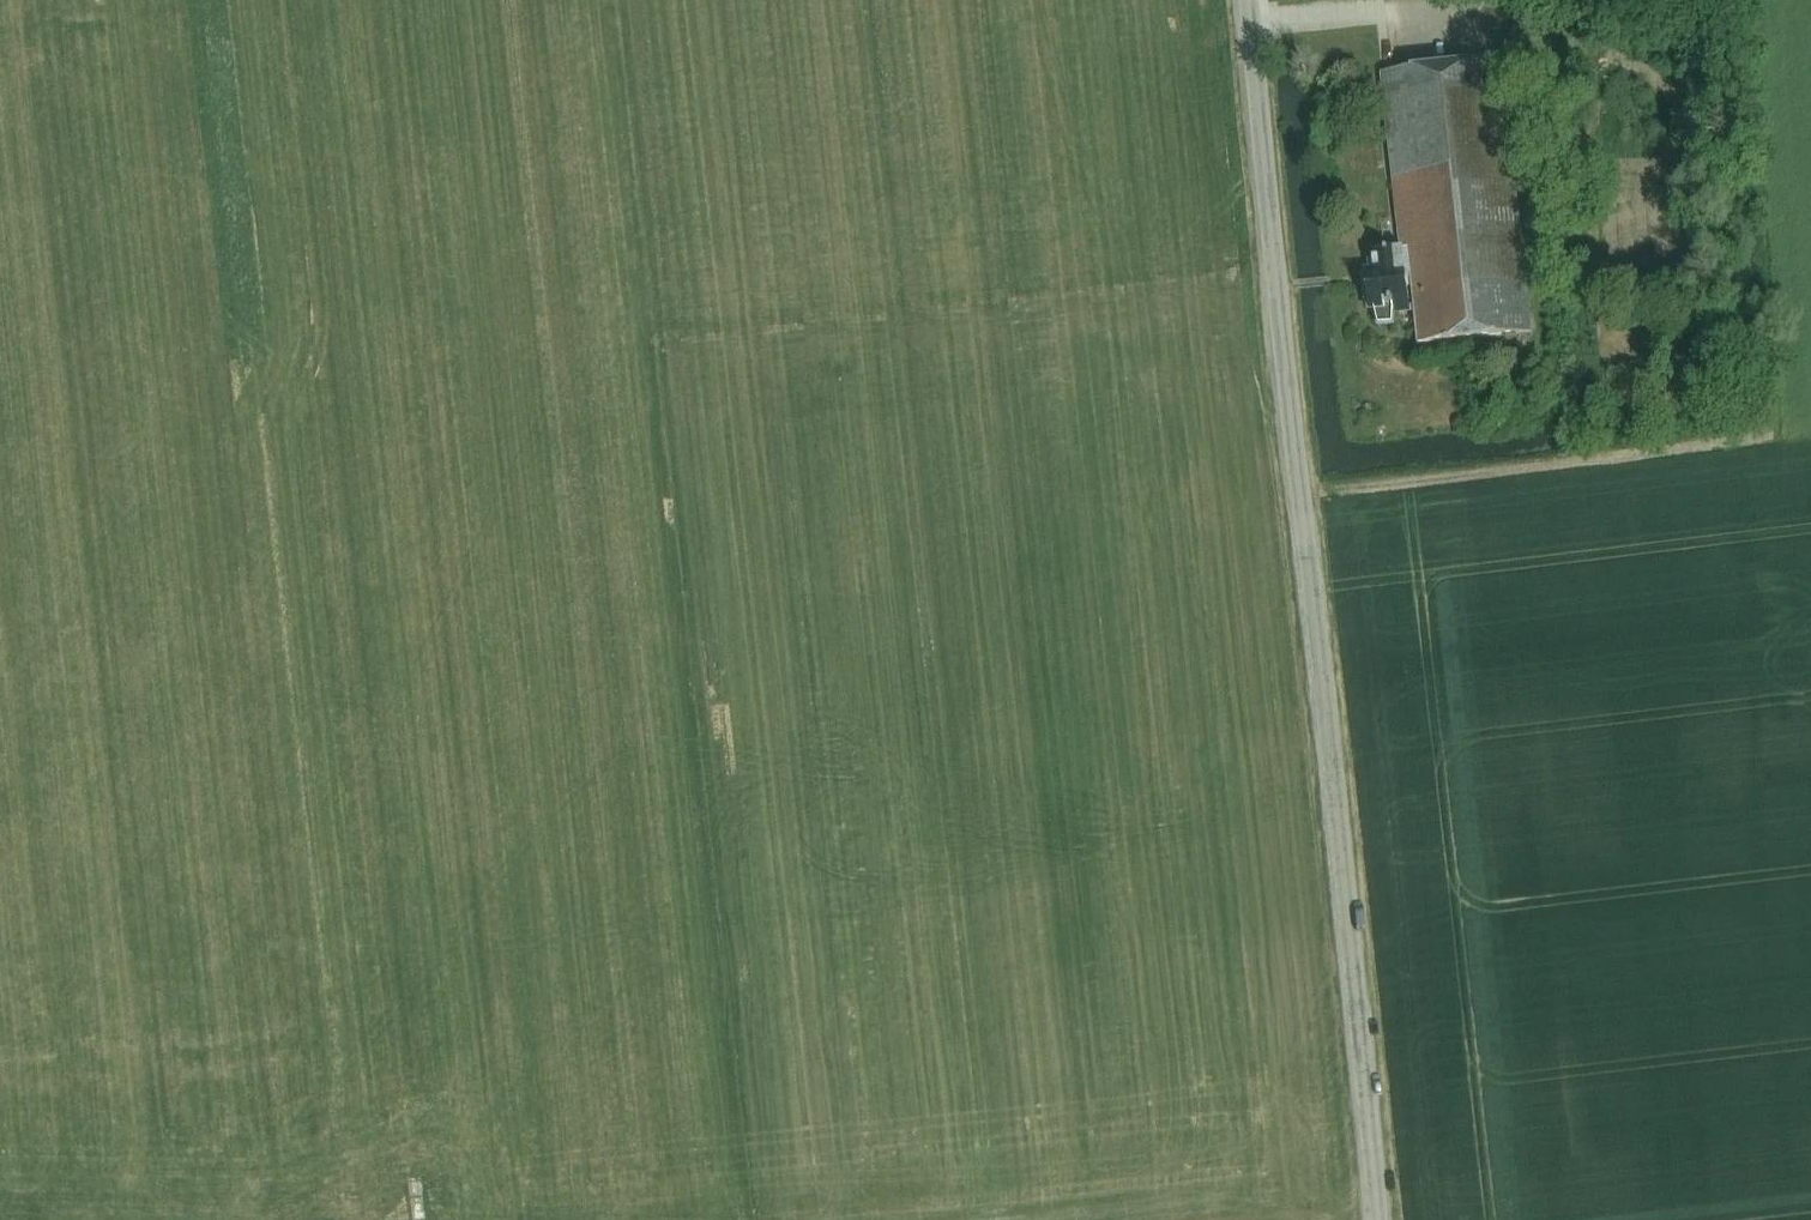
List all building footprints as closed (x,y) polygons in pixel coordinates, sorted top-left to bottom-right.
[(1419,341),(1531,330),(1504,56),(1385,68),(1403,245),(1373,248),(1376,277),(1369,278),(1364,284),(1365,297),(1370,301),(1370,305),(1375,305),(1375,310),(1381,324),(1394,323),(1395,307),(1411,305),(1408,283),(1413,282),(1419,341)]
